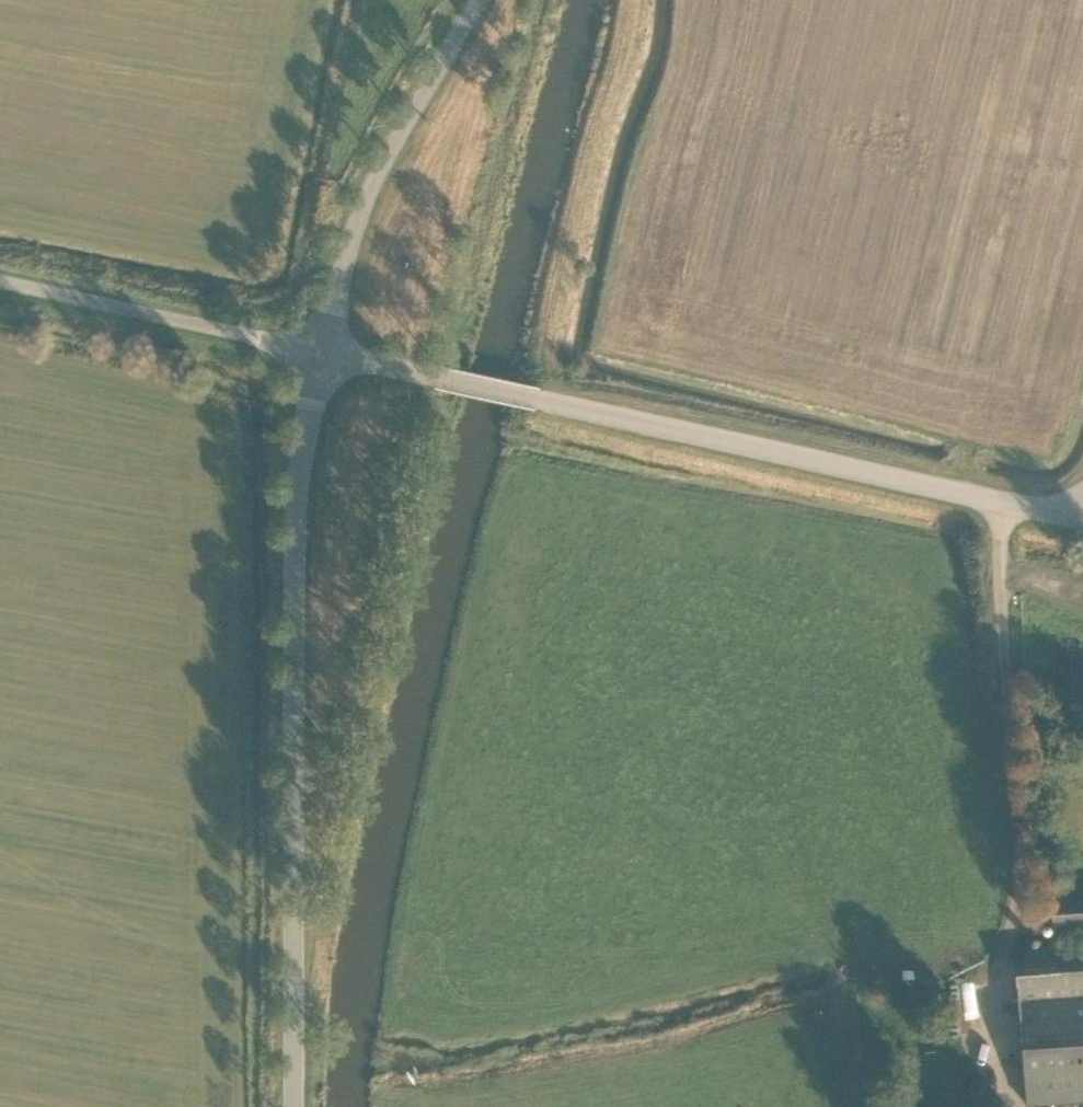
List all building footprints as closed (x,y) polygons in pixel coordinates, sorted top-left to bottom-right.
[(1051,889),(1055,937),(1079,935),(1080,946),(1024,950),(1025,956),(1016,956),(1028,1103),(1082,1099),(1082,887),(1051,889)]
